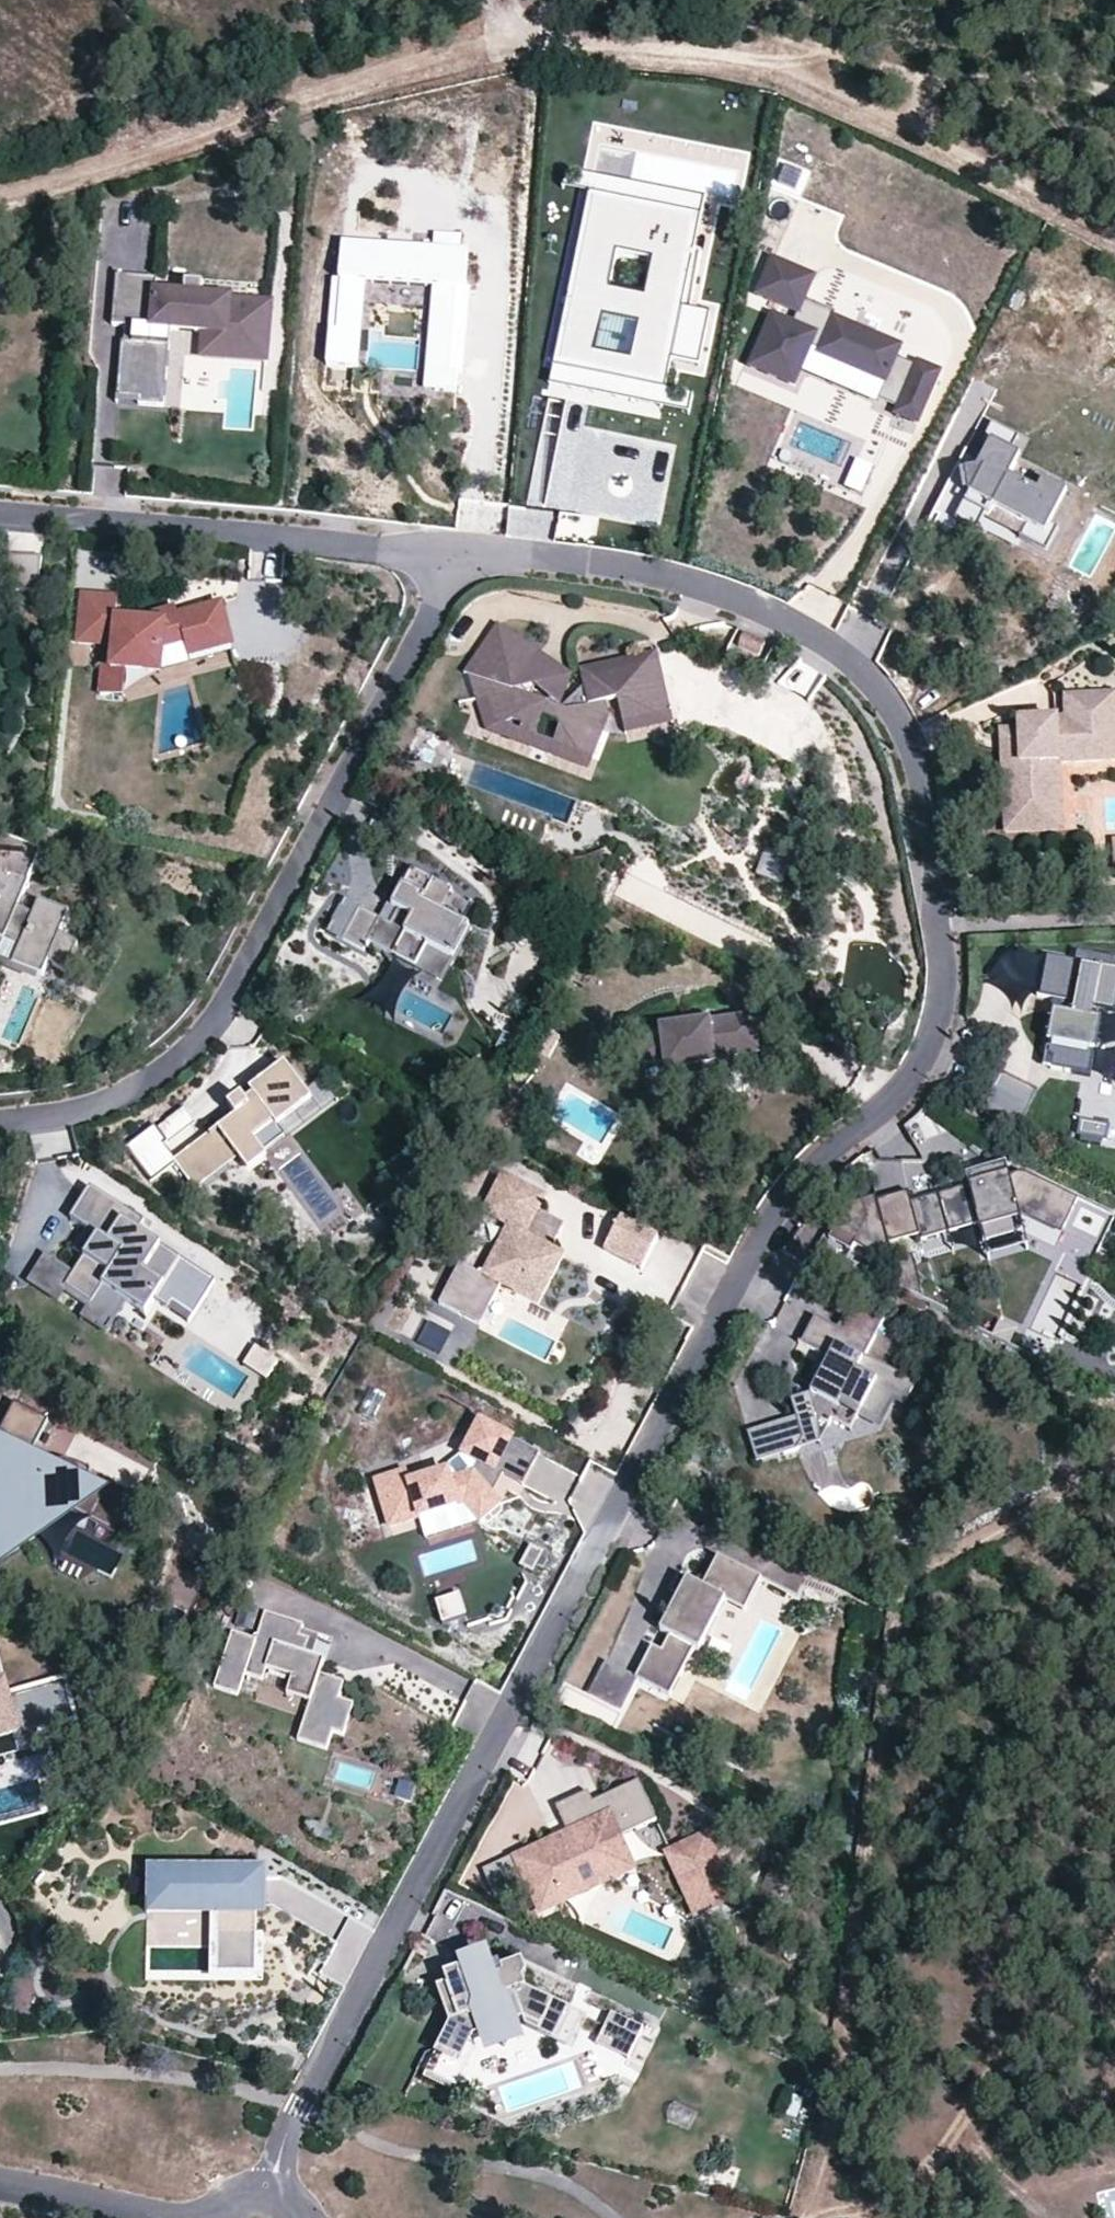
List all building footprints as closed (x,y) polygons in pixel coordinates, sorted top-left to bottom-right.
[(637,151),(629,187),(704,202),(705,194),(735,201),(741,172),(637,151)] [(590,196),(700,219),(704,202),(629,187),(565,173),(562,190),(590,196)] [(554,369),(665,392),(671,363),(699,369),(710,317),(681,311),(700,219),(590,196),(554,369)] [(467,255),(342,245),(339,282),(342,282),(367,284),(434,289),(457,291),(464,291),(467,255)] [(895,417),(917,427),(939,375),(917,366),(916,369),(895,360),(900,349),(833,320),(814,312),(816,307),(804,301),(813,279),(772,261),(757,297),(797,314),(792,326),(771,317),(749,368),(793,387),(810,349),(840,362),(839,365),(863,375),(865,373),(886,382),(877,402),(897,411),(895,417)] [(117,397),(116,403),(140,405),(164,407),(170,330),(204,333),(268,339),(271,304),(202,299),(203,284),(185,282),(183,297),(155,295),(156,279),(116,276),(112,325),(133,327),(131,343),(121,343),(117,397)] [(367,284),(342,282),(338,335),(330,334),(327,366),(360,369),(367,284)] [(457,291),(434,289),(426,393),(457,396),(458,379),(450,378),(457,291)] [(814,312),(833,320),(835,315),(816,307),(814,312)] [(266,362),(268,339),(204,333),(202,356),(266,362)] [(665,392),(554,369),(550,387),(690,416),(694,397),(665,392)] [(1058,530),(1046,525),(1057,503),(1036,492),(1009,478),(1017,464),(1007,460),(1011,452),(1019,438),(992,425),(981,445),(987,449),(977,469),(964,473),(970,492),(955,521),(977,532),(983,521),(986,515),(990,517),(994,509),(1027,527),(1021,540),(1046,553),(1058,530)] [(1007,460),(1017,464),(1020,457),(1011,452),(1007,460)] [(845,491),(863,496),(873,466),(855,461),(845,491)] [(962,474),(955,471),(933,514),(940,513),(955,521),(970,492),(964,473),(962,474)] [(1036,492),(1057,503),(1063,491),(1042,481),(1036,492)] [(990,517),(986,515),(983,521),(1021,540),(1027,527),(994,509),(990,517)] [(41,558),(7,558),(7,589),(41,590),(41,558)] [(119,599),(83,595),(78,641),(114,645),(111,669),(126,671),(161,674),(163,647),(185,642),(188,655),(232,645),(222,605),(179,616),(180,622),(169,625),(155,623),(117,619),(119,599)] [(177,609),(153,616),(155,623),(169,625),(180,622),(179,616),(177,609)] [(625,724),(670,713),(659,661),(583,679),(585,685),(573,696),(578,701),(566,712),(560,709),(548,705),(530,698),(525,696),(529,683),(521,679),(537,653),(538,652),(498,625),(465,673),(499,686),(500,695),(491,696),(495,721),(505,725),(513,721),(523,725),(521,731),(538,737),(545,718),(557,723),(559,728),(553,743),(593,758),(603,731),(598,724),(609,715),(607,703),(619,700),(625,724)] [(759,655),(765,643),(744,634),(739,646),(759,655)] [(581,669),(583,679),(659,661),(657,652),(581,669)] [(548,705),(560,709),(570,675),(537,653),(521,679),(529,683),(525,696),(530,698),(535,686),(550,700),(548,705)] [(100,693),(124,696),(126,671),(111,669),(103,668),(100,693)] [(593,758),(553,743),(538,737),(521,731),(505,725),(495,721),(491,696),(500,695),(499,686),(465,673),(484,730),(589,770),(593,758)] [(1065,696),(1066,718),(1018,720),(1019,730),(1020,755),(1002,756),(1003,788),(1022,787),(1023,813),(1061,811),(1059,762),(1114,760),(1114,694),(1065,696)] [(578,701),(573,696),(560,709),(566,712),(578,701)] [(673,723),(670,713),(625,724),(627,734),(673,723)] [(603,731),(609,715),(598,724),(603,731)] [(1001,731),(1002,756),(1020,755),(1019,730),(1001,731)] [(1022,787),(1003,788),(1006,832),(1062,830),(1061,811),(1023,813),(1022,787)] [(4,944),(7,939),(21,949),(13,967),(39,978),(44,980),(49,967),(66,977),(78,949),(62,938),(70,917),(41,904),(34,920),(19,910),(42,855),(0,837),(0,942),(4,944)] [(400,886),(403,887),(413,869),(410,868),(400,886)] [(452,962),(470,931),(440,914),(438,913),(450,890),(413,869),(403,887),(392,906),(398,910),(391,924),(380,918),(360,907),(342,939),(364,952),(369,943),(395,958),(415,969),(427,948),(452,962)] [(438,913),(440,914),(453,892),(450,890),(438,913)] [(342,939),(360,907),(345,899),(327,931),(342,939)] [(391,924),(398,910),(392,906),(388,904),(380,918),(391,924)] [(443,984),(472,932),(470,931),(452,962),(427,948),(415,969),(443,984)] [(36,984),(39,978),(13,967),(21,949),(7,939),(4,944),(0,942),(0,969),(36,984)] [(1016,971),(1042,971),(1042,953),(1016,953),(1016,971)] [(1040,996),(1064,1001),(1070,1002),(1068,1013),(1062,1012),(1054,1053),(1051,1066),(1090,1074),(1101,1020),(1090,1017),(1092,1006),(1114,1010),(1114,961),(1077,953),(1075,962),(1047,957),(1040,996)] [(1054,1053),(1062,1012),(1055,1011),(1046,1052),(1054,1053)] [(684,1020),(685,1027),(709,1025),(708,1016),(684,1020)] [(640,1043),(643,1063),(666,1060),(667,1070),(690,1068),(691,1077),(715,1075),(714,1059),(735,1057),(758,1054),(754,1019),(709,1025),(685,1027),(662,1030),(663,1040),(640,1043)] [(543,1047),(555,1053),(563,1039),(550,1032),(543,1047)] [(518,1041),(504,1033),(496,1049),(509,1056),(518,1041)] [(715,1075),(716,1079),(738,1076),(735,1057),(714,1059),(715,1075)] [(278,1127),(313,1101),(285,1064),(267,1078),(250,1091),(254,1096),(245,1102),(242,1097),(229,1107),(236,1117),(219,1130),(217,1128),(176,1159),(165,1145),(169,1142),(157,1127),(156,1126),(126,1148),(149,1179),(174,1160),(194,1187),(237,1155),(235,1152),(254,1138),(264,1152),(285,1136),(278,1127)] [(1019,1135),(1038,1092),(1002,1077),(984,1119),(1019,1135)] [(157,1127),(169,1142),(196,1122),(184,1106),(157,1127)] [(249,1170),(267,1156),(264,1152),(254,1138),(235,1152),(237,1155),(249,1170)] [(898,1160),(868,1169),(878,1201),(907,1193),(898,1160)] [(965,1189),(912,1203),(920,1234),(921,1239),(975,1226),(979,1242),(1021,1231),(1016,1213),(1059,1235),(1054,1244),(1089,1262),(1112,1216),(1077,1199),(1075,1202),(1021,1175),(1007,1178),(1004,1167),(962,1178),(965,1189)] [(490,1307),(501,1285),(505,1278),(517,1284),(513,1292),(538,1304),(560,1264),(560,1263),(560,1262),(560,1258),(558,1252),(552,1249),(558,1238),(552,1218),(539,1211),(546,1197),(503,1175),(483,1213),(511,1227),(495,1258),(492,1256),(482,1275),(460,1264),(448,1286),(490,1307)] [(117,1206),(90,1189),(70,1220),(87,1230),(99,1238),(85,1259),(75,1276),(64,1292),(89,1308),(102,1288),(126,1304),(146,1317),(155,1303),(189,1324),(216,1283),(138,1234),(144,1224),(117,1206)] [(890,1242),(920,1234),(912,1203),(909,1194),(879,1202),(890,1242)] [(890,1242),(879,1202),(847,1210),(831,1238),(851,1249),(854,1244),(869,1253),(872,1262),(893,1256),(890,1242)] [(395,1214),(386,1204),(376,1213),(385,1223),(395,1214)] [(565,1225),(552,1218),(558,1238),(565,1225)] [(621,1219),(604,1250),(642,1270),(658,1239),(621,1219)] [(99,1238),(87,1230),(73,1252),(85,1259),(99,1238)] [(75,1276),(46,1257),(29,1282),(58,1301),(64,1292),(75,1276)] [(501,1285),(513,1292),(517,1284),(505,1278),(501,1285)] [(448,1286),(439,1303),(481,1325),(490,1307),(448,1286)] [(89,1308),(83,1317),(107,1332),(126,1304),(102,1288),(89,1308)] [(815,1318),(801,1345),(822,1355),(836,1362),(828,1378),(821,1375),(816,1383),(811,1394),(791,1400),(797,1417),(775,1424),(784,1454),(797,1450),(803,1438),(800,1429),(819,1423),(829,1429),(832,1422),(841,1405),(845,1404),(878,1421),(892,1394),(907,1402),(917,1385),(865,1358),(884,1321),(857,1306),(844,1332),(815,1318)] [(428,1322),(415,1348),(439,1360),(452,1334),(428,1322)] [(277,1364),(254,1349),(242,1368),(265,1383),(277,1364)] [(836,1362),(822,1355),(809,1379),(816,1383),(821,1375),(828,1378),(836,1362)] [(917,1385),(907,1402),(924,1411),(937,1385),(921,1377),(917,1385)] [(892,1394),(878,1421),(845,1404),(841,1405),(832,1422),(852,1432),(859,1419),(881,1430),(895,1404),(904,1409),(907,1402),(892,1394)] [(130,1507),(87,1484),(92,1474),(71,1465),(67,1464),(52,1465),(31,1454),(49,1421),(15,1403),(0,1433),(0,1547),(7,1550),(35,1498),(98,1532),(92,1543),(116,1556),(126,1537),(117,1532),(130,1507)] [(512,1439),(480,1423),(463,1454),(479,1462),(472,1475),(451,1481),(448,1472),(411,1484),(407,1472),(377,1481),(391,1526),(420,1517),(458,1506),(465,1503),(480,1521),(500,1504),(492,1496),(486,1488),(512,1439)] [(803,1438),(797,1450),(822,1443),(829,1429),(819,1423),(800,1429),(803,1438)] [(757,1463),(784,1454),(775,1424),(748,1433),(757,1463)] [(512,1439),(486,1488),(492,1496),(503,1475),(523,1486),(540,1454),(512,1439)] [(451,1481),(472,1475),(479,1462),(463,1454),(447,1467),(448,1472),(451,1481)] [(460,1514),(458,1506),(420,1517),(423,1525),(460,1514)] [(545,1554),(531,1547),(520,1568),(534,1576),(545,1554)] [(761,1579),(719,1557),(702,1588),(679,1577),(670,1594),(678,1598),(670,1613),(661,1632),(670,1637),(662,1652),(653,1647),(636,1679),(669,1696),(694,1649),(699,1651),(724,1601),(744,1611),(761,1579)] [(772,1590),(765,1609),(784,1615),(791,1596),(772,1590)] [(670,1613),(678,1598),(670,1594),(662,1610),(670,1613)] [(443,1625),(467,1617),(460,1595),(436,1602),(443,1625)] [(333,1733),(343,1737),(353,1707),(338,1701),(343,1685),(319,1677),(324,1662),(305,1655),(309,1642),(299,1638),(303,1627),(265,1614),(256,1641),(233,1633),(215,1686),(238,1695),(245,1675),(263,1681),(266,1669),(292,1678),(286,1695),(310,1703),(298,1740),(327,1750),(333,1733)] [(636,1679),(606,1664),(591,1694),(621,1709),(636,1679)] [(20,1732),(6,1679),(0,1681),(0,1737),(20,1732)] [(10,1693),(20,1732),(72,1717),(61,1679),(10,1693)] [(527,1888),(539,1913),(564,1902),(561,1896),(603,1877),(606,1883),(630,1872),(616,1842),(655,1824),(637,1785),(598,1802),(602,1811),(595,1814),(586,1796),(572,1802),(554,1810),(566,1836),(514,1859),(527,1888)] [(415,1807),(419,1793),(405,1788),(400,1802),(415,1807)] [(706,1838),(670,1854),(697,1912),(733,1896),(706,1838)] [(527,1888),(514,1859),(484,1872),(498,1901),(527,1888)] [(219,1874),(148,1872),(147,1906),(219,1907),(219,1914),(218,1975),(256,1975),(257,1938),(258,1867),(219,1867),(219,1874)] [(561,1896),(564,1902),(606,1883),(603,1877),(561,1896)] [(219,1907),(147,1906),(147,1913),(212,1914),(219,1914),(219,1907)] [(219,1914),(212,1914),(211,1982),(263,1982),(264,1938),(257,1938),(256,1975),(218,1975),(219,1914)] [(527,1989),(519,1968),(503,1974),(499,1964),(490,1968),(465,1956),(458,1970),(444,1975),(451,1993),(440,1997),(449,2025),(438,2049),(462,2061),(473,2038),(481,2036),(505,2047),(516,2024),(525,2021),(537,1994),(527,1989)] [(554,2003),(537,1994),(525,2021),(541,2029),(554,2003)] [(590,2020),(554,2003),(541,2029),(539,2034),(575,2051),(590,2020)] [(616,2015),(601,2045),(630,2059),(644,2029),(616,2015)] [(516,2024),(505,2047),(481,2036),(489,2058),(524,2046),(516,2024)] [(462,2061),(438,2049),(426,2073),(459,2089),(470,2064),(462,2061)] [(799,2124),(808,2104),(793,2097),(784,2117),(799,2124)] [(670,2105),(665,2121),(692,2130),(697,2113),(670,2105)]
